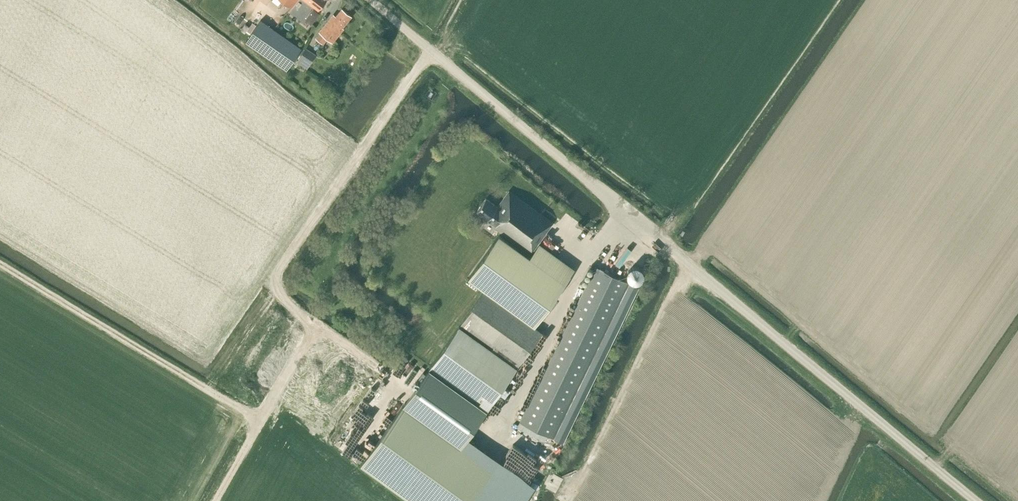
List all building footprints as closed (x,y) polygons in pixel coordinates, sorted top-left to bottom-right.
[(318,10),(326,0),(306,0),(318,10)] [(341,27),(350,15),(341,8),(333,18),(331,16),(319,31),(320,31),(315,37),(323,43),(327,37),(332,41),(343,28),(341,27)] [(311,16),(315,19),(319,13),(313,9),(310,13),(311,16)] [(301,48),(261,19),(245,41),(286,70),(301,48)] [(307,68),(316,54),(305,47),(296,61),(307,68)] [(527,198),(536,188),(523,178),(514,189),(527,198)] [(552,222),(509,190),(497,206),(485,198),(476,211),(479,214),(474,222),(480,226),(483,221),(486,222),(488,219),(496,225),(495,226),(522,246),(520,249),(499,234),(468,277),(485,290),(461,323),(493,346),(491,348),(459,325),(429,366),(487,408),(542,331),(533,325),(575,268),(540,242),(530,256),(527,254),(529,252),(530,253),(552,222)] [(642,262),(628,265),(632,280),(645,277),(642,262)] [(517,428),(544,441),(547,435),(553,438),(629,283),(595,266),(517,428)] [(429,367),(361,462),(415,500),(470,500),(492,470),(459,447),(487,409),(429,367)] [(528,496),(492,470),(470,500),(524,500),(528,496)]
